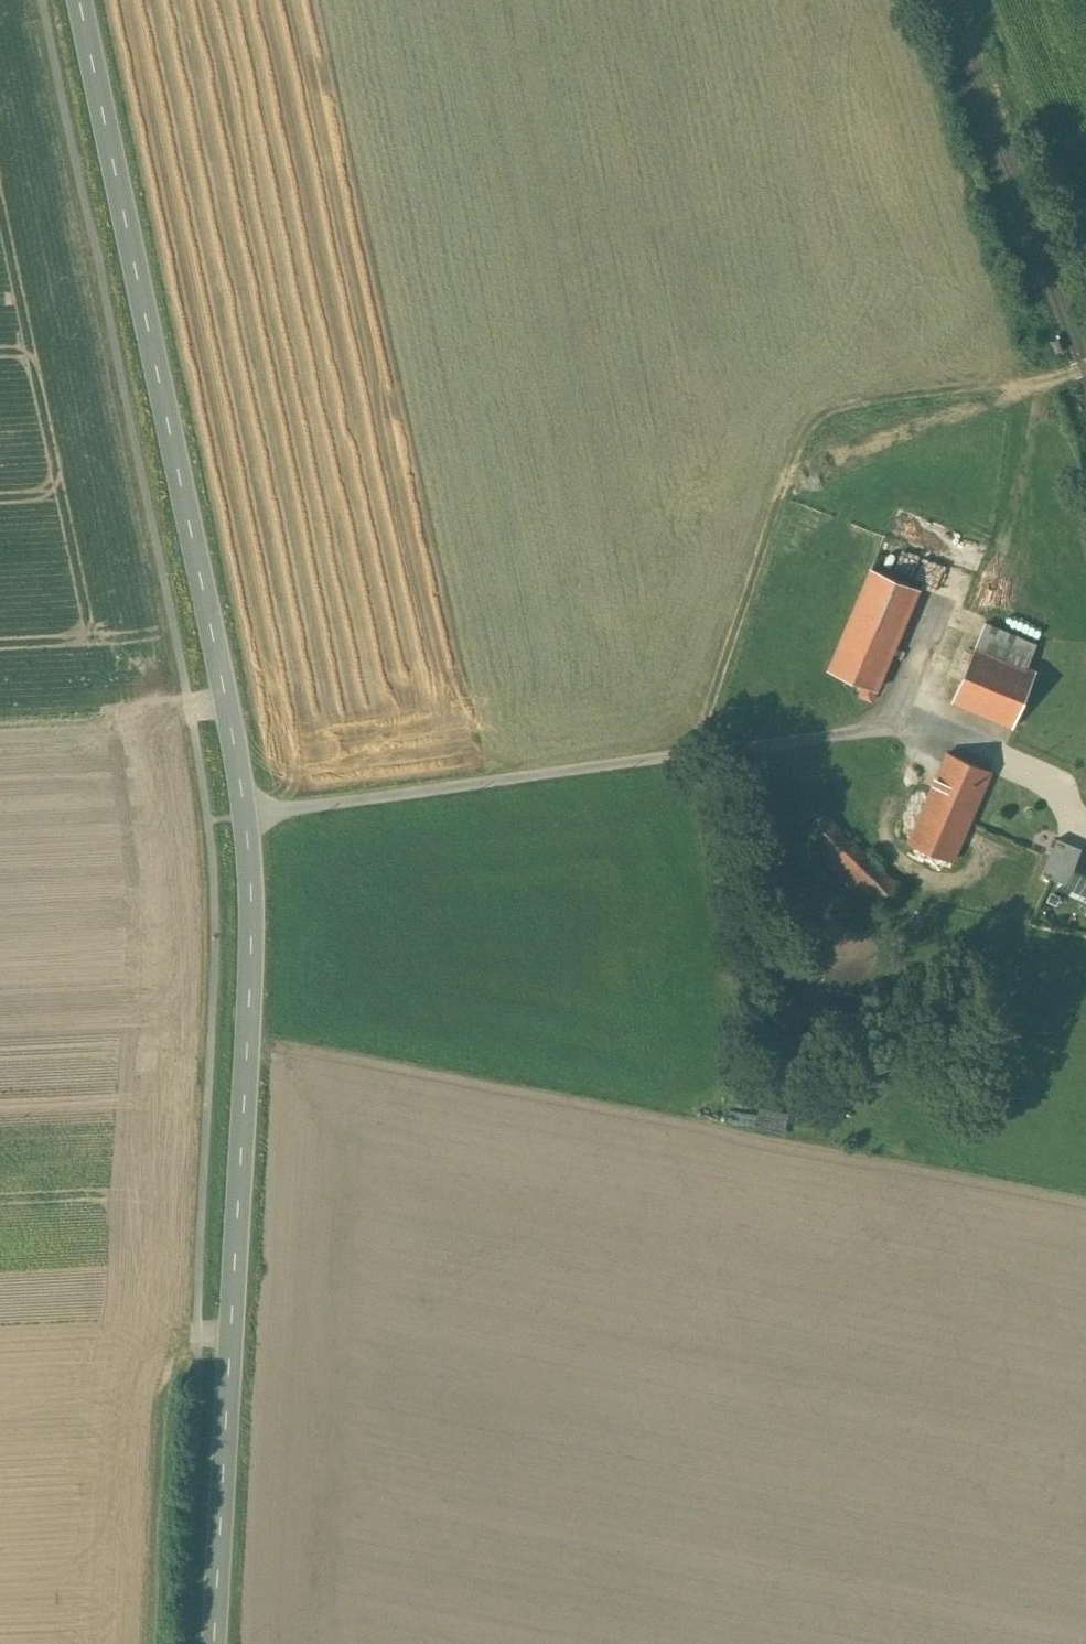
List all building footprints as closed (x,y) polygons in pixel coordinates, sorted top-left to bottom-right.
[(872,568),(830,669),(875,689),(919,588),(872,568)] [(1012,725),(1036,670),(1028,667),(1036,645),(986,623),(952,700),(1012,725)] [(990,771),(948,752),(909,843),(951,860),(990,771)] [(895,884),(822,813),(800,835),(873,907),(895,884)] [(1064,841),(1049,880),(1085,894),(1085,850),(1064,841)] [(760,1107),(758,1125),(787,1128),(789,1110),(760,1107)]
